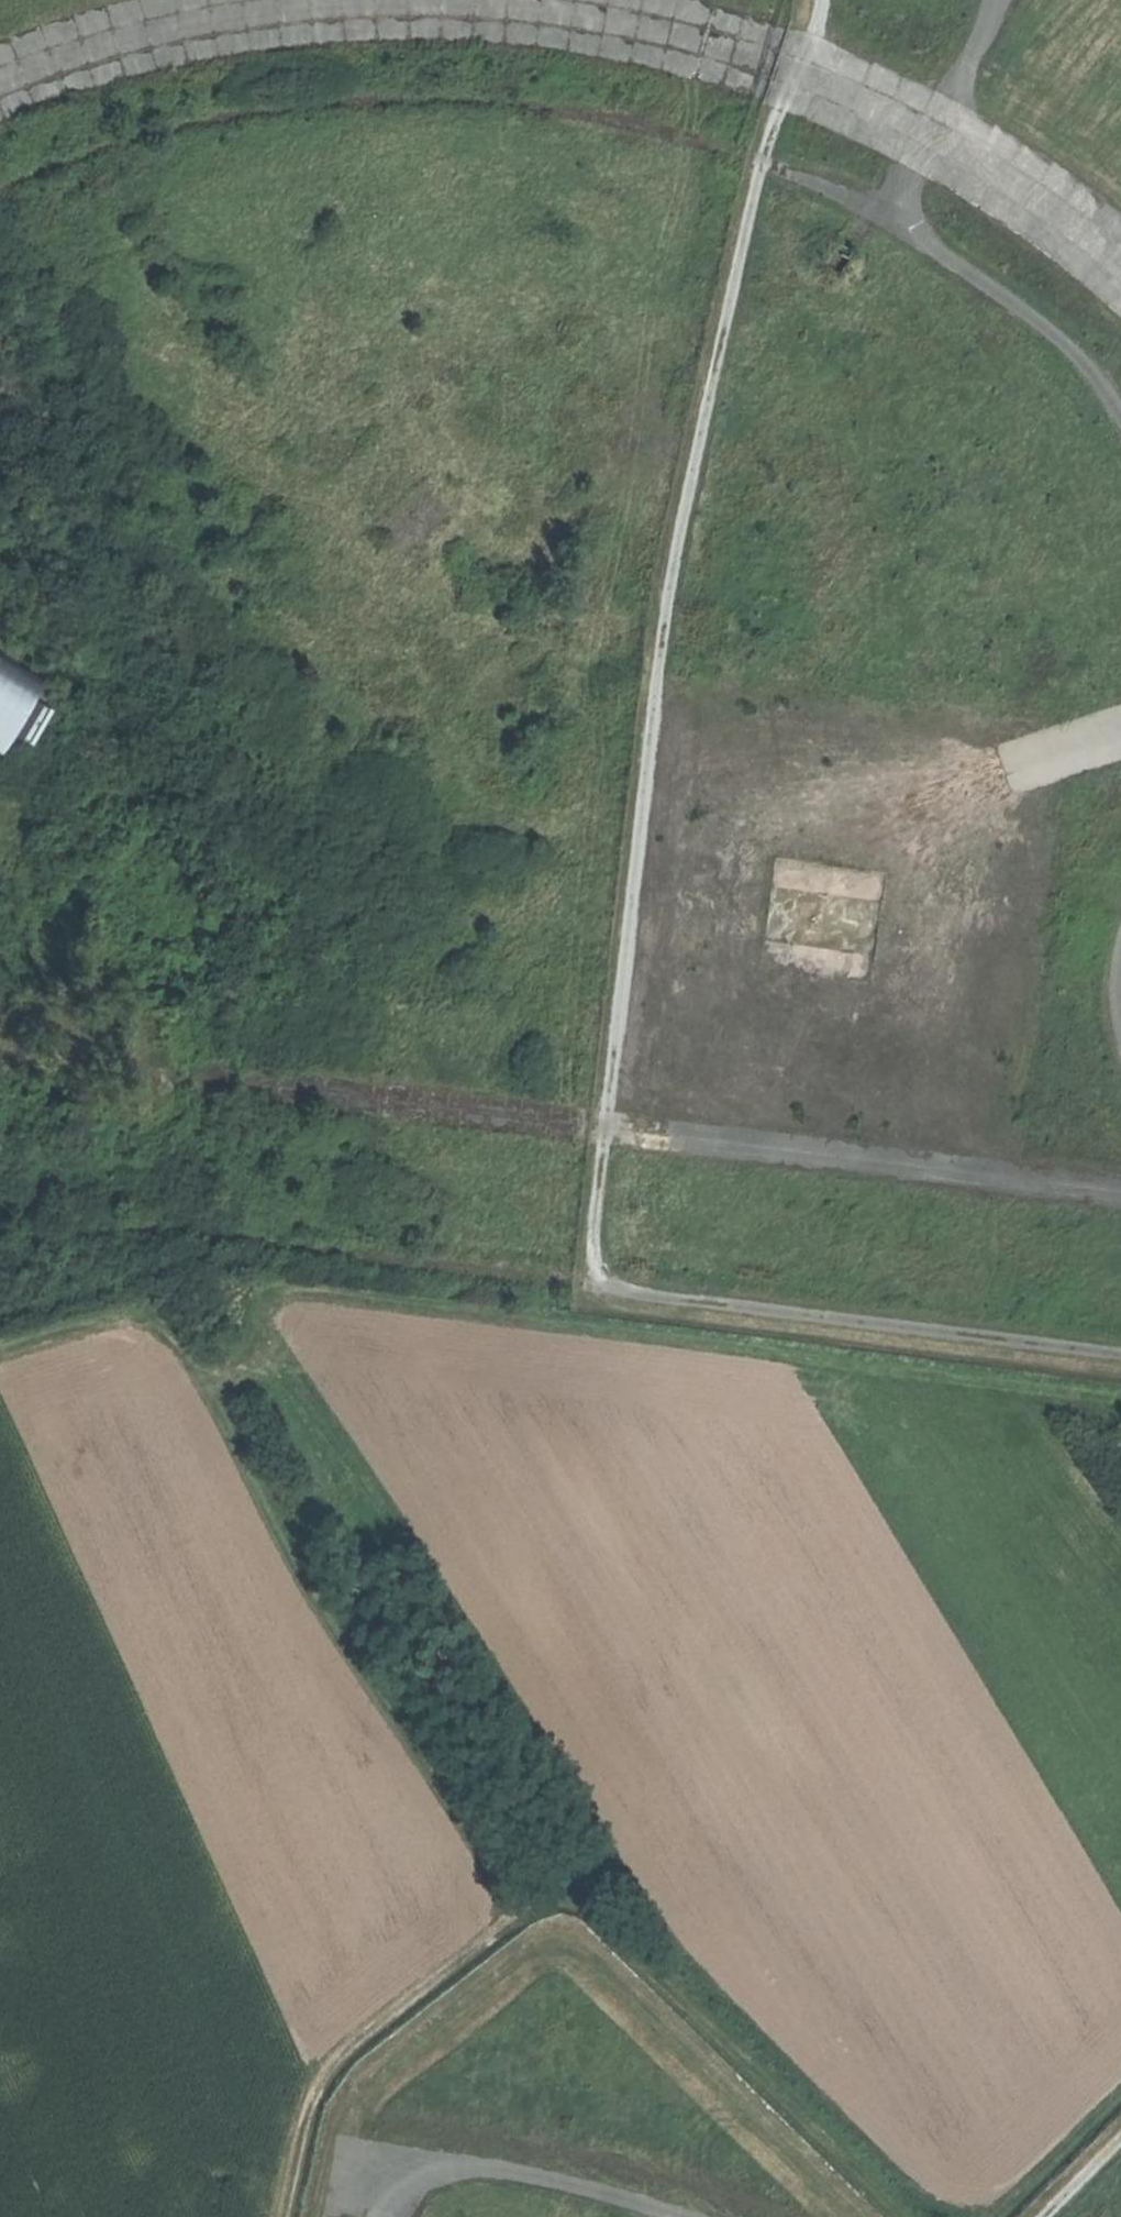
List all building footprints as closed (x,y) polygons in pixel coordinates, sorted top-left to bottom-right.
[(50,685),(0,656),(0,745),(10,752),(50,685)]
